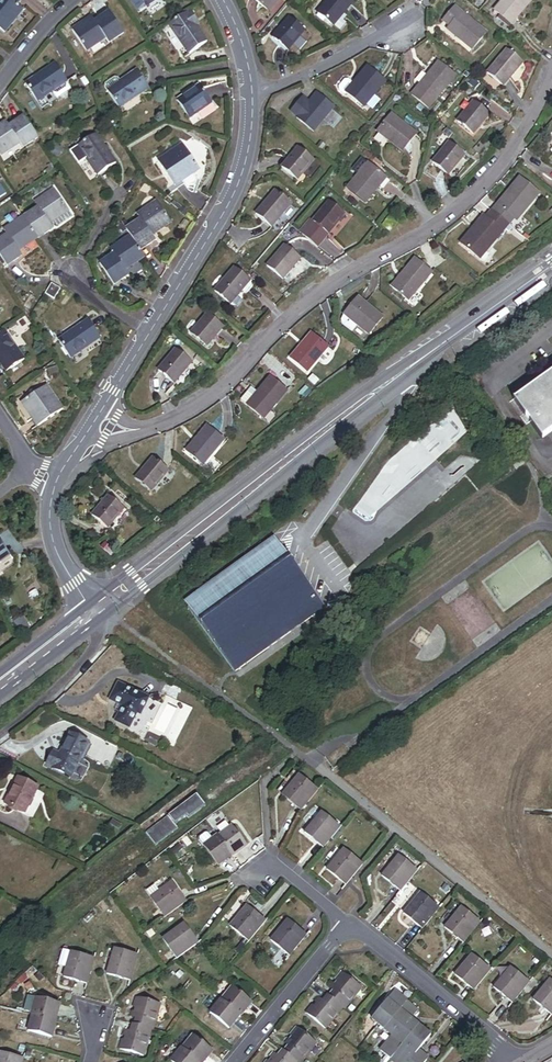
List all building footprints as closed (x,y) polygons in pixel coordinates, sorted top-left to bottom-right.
[(20,0),(0,0),(0,30),(4,33),(23,10),(16,4),(20,0)] [(267,10),(275,0),(256,0),(267,10)] [(267,10),(270,12),(281,0),(275,0),(267,10)] [(353,3),(349,0),(330,0),(319,13),(340,31),(346,24),(342,21),(346,17),(343,14),(353,3)] [(495,11),(512,25),(522,14),(521,13),(532,0),(531,0),(505,0),(495,11)] [(450,26),(461,13),(455,8),(444,21),(450,26)] [(206,42),(195,25),(197,24),(188,11),(169,25),(189,54),(206,42)] [(72,30),(86,51),(105,39),(108,43),(123,33),(109,12),(94,22),(91,18),(72,30)] [(486,34),(461,13),(450,26),(448,28),(462,40),(461,41),(472,50),(486,34)] [(273,38),(288,51),(304,31),(289,19),(273,38)] [(507,51),(487,73),(503,87),(523,64),(507,51)] [(70,91),(65,83),(67,82),(55,64),(25,84),(37,102),(51,92),(57,100),(70,91)] [(419,86),(436,100),(456,77),(440,64),(429,77),(428,76),(419,86)] [(346,93),(363,107),(385,82),(368,67),(353,84),(346,93)] [(118,108),(149,89),(138,71),(120,82),(118,78),(115,77),(105,84),(105,87),(107,90),(118,108)] [(346,93),(353,84),(348,80),(345,80),(339,87),(339,91),(344,95),(346,93)] [(199,86),(177,101),(189,118),(211,103),(199,86)] [(297,118),(313,132),(333,108),(318,95),(310,105),(302,99),(291,111),(298,117),(297,118)] [(458,121),(473,134),(489,116),(474,103),(458,121)] [(416,135),(392,115),(379,131),(392,141),(391,143),(402,151),(416,135)] [(24,117),(14,123),(8,127),(5,122),(0,125),(0,156),(19,143),(23,148),(38,138),(24,117)] [(11,118),(5,122),(8,127),(14,123),(11,118)] [(450,134),(446,131),(441,137),(445,140),(450,134)] [(96,134),(93,136),(101,148),(104,146),(96,134)] [(93,136),(77,146),(97,175),(116,163),(104,146),(101,148),(93,136)] [(433,162),(448,175),(464,157),(449,144),(433,162)] [(183,145),(158,162),(174,186),(199,170),(183,145)] [(283,167),(298,180),(314,162),(299,149),(283,167)] [(347,188),(363,202),(384,178),(364,160),(353,172),(358,176),(347,188)] [(516,222),(539,194),(520,178),(492,212),(508,226),(513,220),(516,222)] [(328,191),(325,188),(319,195),(322,197),(328,191)] [(49,224),(68,211),(54,190),(35,203),(38,208),(23,218),(37,239),(52,229),(49,224)] [(275,192),(257,214),(272,227),(291,205),(275,192)] [(152,236),(171,223),(157,202),(138,215),(141,220),(130,227),(126,230),(130,236),(139,251),(155,240),(152,236)] [(317,247),(344,215),(329,202),(302,234),(317,247)] [(68,211),(49,224),(52,229),(56,226),(57,228),(72,218),(68,211)] [(512,228),(508,226),(492,212),(487,218),(484,215),(461,242),(484,262),(489,255),(486,253),(505,230),(508,233),(512,228)] [(23,218),(4,230),(7,235),(0,240),(0,258),(6,267),(21,256),(18,252),(37,239),(23,218)] [(390,218),(383,225),(390,231),(396,224),(390,218)] [(125,220),(121,223),(126,230),(130,227),(125,220)] [(125,270),(144,257),(139,251),(130,236),(111,249),(115,254),(99,264),(113,285),(129,275),(125,270)] [(284,247),(268,266),(284,280),(300,261),(284,247)] [(414,259),(391,287),(408,301),(431,274),(414,259)] [(215,291),(230,304),(249,282),(235,269),(215,291)] [(54,300),(60,290),(50,284),(44,294),(54,300)] [(368,334),(382,318),(358,298),(341,319),(341,323),(352,332),(357,326),(368,334)] [(207,316),(191,333),(207,347),(222,329),(207,316)] [(87,321),(58,341),(70,358),(99,339),(87,321)] [(4,331),(0,333),(0,364),(6,373),(23,361),(4,331)] [(299,347),(290,358),(306,372),(327,347),(311,335),(300,348),(299,347)] [(175,351),(159,370),(174,384),(191,364),(175,351)] [(59,375),(56,367),(46,370),(49,378),(59,375)] [(514,400),(542,439),(551,432),(551,372),(514,400)] [(286,391),(271,378),(258,393),(252,388),(241,400),(262,419),(286,391)] [(46,386),(20,403),(36,427),(62,411),(46,386)] [(311,393),(305,388),(299,394),(304,400),(311,393)] [(223,441),(206,428),(197,438),(198,439),(188,452),(203,465),(223,441)] [(136,479),(150,491),(167,471),(153,458),(136,479)] [(108,497),(93,515),(107,527),(123,509),(108,497)] [(9,556),(0,543),(0,562),(9,556)] [(277,543),(187,608),(234,674),(325,608),(277,543)] [(27,629),(18,617),(12,622),(20,634),(27,629)] [(147,699),(118,684),(110,699),(122,706),(115,720),(129,727),(136,713),(140,714),(147,699)] [(88,743),(70,735),(59,756),(52,752),(46,764),(54,767),(53,769),(70,778),(88,743)] [(281,797),(301,813),(319,792),(299,775),(292,783),(293,785),(290,789),(288,788),(281,797)] [(37,788),(18,778),(4,804),(24,814),(37,788)] [(189,819),(205,806),(197,795),(147,834),(156,846),(179,829),(176,825),(187,816),(189,819)] [(304,835),(323,851),(341,830),(322,814),(315,822),(317,824),(314,828),(312,827),(304,835)] [(230,856),(231,858),(244,849),(229,828),(216,838),(230,856)] [(216,838),(215,836),(214,836),(210,832),(208,831),(198,838),(197,841),(216,866),(230,856),(216,838)] [(191,845),(186,838),(182,841),(187,848),(191,845)] [(326,872),(346,889),(363,868),(343,851),(336,860),(338,862),(334,867),(332,865),(326,872)] [(381,877),(401,893),(418,873),(398,856),(391,865),(393,866),(389,870),(388,869),(381,877)] [(170,911),(191,895),(177,875),(169,881),(170,883),(165,886),(164,884),(155,891),(170,911)] [(424,931),(441,910),(422,895),(414,904),(416,905),(413,909),(411,908),(405,916),(424,931)] [(248,944),(264,924),(244,908),(239,914),(241,916),(237,921),(235,920),(228,928),(248,944)] [(446,930),(465,946),(482,925),(463,909),(456,917),(458,919),(455,923),(453,921),(446,930)] [(167,935),(181,954),(203,938),(189,918),(181,924),(182,926),(177,930),(176,929),(167,935)] [(269,939),(289,955),(305,935),(285,919),(280,925),(282,927),(277,933),(275,931),(269,939)] [(129,983),(137,956),(113,949),(110,959),(112,960),(110,966),(108,965),(105,976),(129,983)] [(84,985),(92,959),(69,952),(66,962),(69,962),(67,969),(64,968),(61,978),(84,985)] [(476,993),(493,972),(474,956),(467,965),(468,966),(465,971),(463,969),(456,977),(476,993)] [(498,991),(517,1007),(534,986),(515,970),(509,977),(510,979),(506,984),(504,982),(498,991)] [(343,1009),(345,1010),(362,989),(344,973),(338,980),(340,982),(336,987),(334,985),(330,991),(334,994),(330,999),(343,1009)] [(551,1017),(551,984),(547,990),(548,991),(544,996),(542,995),(536,1003),(551,1017)] [(231,989),(221,1001),(240,1016),(241,1017),(251,1005),(231,989)] [(395,993),(372,1021),(384,1031),(393,1021),(408,1003),(395,993)] [(326,1030),(343,1009),(330,999),(329,997),(325,1001),(321,998),(317,1004),(318,1005),(314,1010),(312,1008),(307,1015),(326,1030)] [(34,998),(30,1013),(33,1014),(53,1020),(58,1006),(34,998)] [(151,1030),(153,1031),(161,1005),(137,998),(134,1006),(136,1006),(134,1013),(133,1012),(131,1017),(138,1019),(136,1026),(151,1030)] [(221,1001),(220,1000),(209,1013),(229,1029),(240,1016),(221,1001)] [(417,1011),(408,1003),(393,1021),(412,1038),(420,1028),(409,1020),(417,1011)] [(53,1020),(33,1014),(28,1030),(51,1037),(56,1021),(53,1020)] [(393,1021),(384,1031),(394,1039),(381,1054),(391,1061),(400,1051),(412,1038),(393,1021)] [(136,1026),(134,1025),(132,1031),(125,1029),(123,1035),(125,1036),(123,1042),(122,1041),(119,1050),(143,1057),(151,1030),(136,1026)] [(420,1028),(412,1038),(400,1051),(413,1061),(416,1059),(433,1039),(420,1028)] [(285,1055),(293,1061),(302,1061),(316,1045),(298,1030),(293,1037),(294,1038),(291,1041),(289,1040),(284,1047),(288,1050),(285,1055)] [(181,1049),(197,1061),(204,1061),(212,1053),(191,1036),(181,1049)] [(342,1046),(338,1043),(332,1049),(337,1053),(342,1046)] [(181,1049),(179,1048),(170,1060),(173,1061),(197,1061),(181,1049)] [(391,1061),(413,1061),(400,1051),(391,1061)] [(23,1059),(0,1052),(0,1061),(22,1061),(23,1059)] [(285,1055),(283,1053),(279,1058),(274,1054),(270,1060),(272,1061),(293,1061),(285,1055)]
